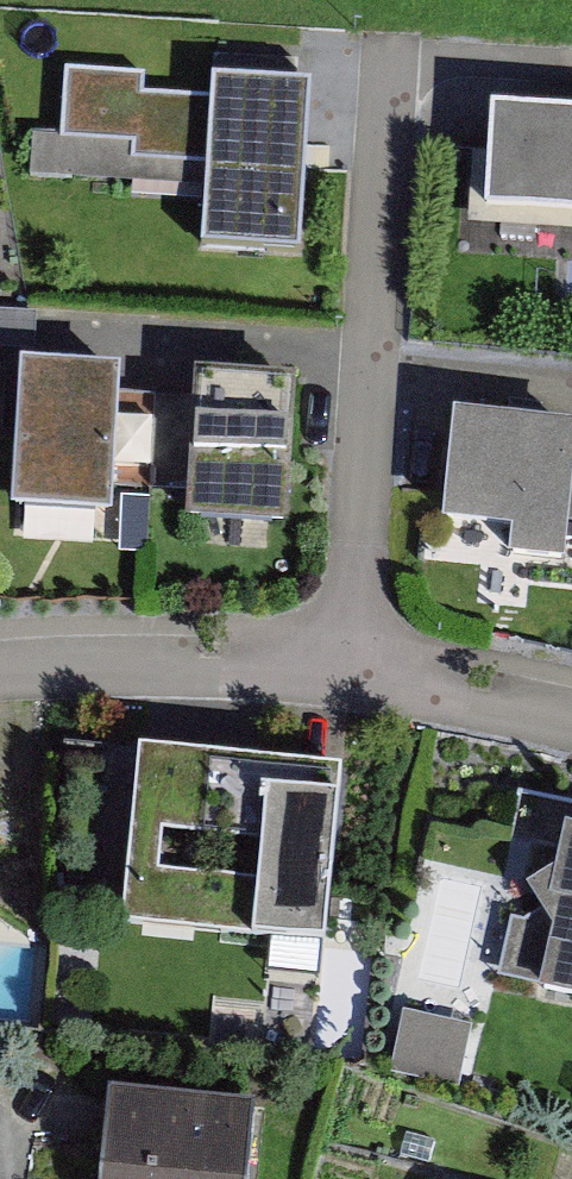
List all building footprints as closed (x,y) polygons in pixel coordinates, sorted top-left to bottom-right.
[(143,75),(65,69),(61,134),(31,132),(28,177),(207,189),(204,241),(292,247),(303,84),(216,78),(215,96),(142,92),(143,75)] [(497,107),(489,202),(571,208),(571,113),(497,107)] [(39,355),(40,303),(0,302),(0,354),(39,355)] [(23,357),(0,358),(0,385),(24,384),(23,357)] [(2,394),(0,433),(0,545),(98,550),(105,399),(2,394)] [(280,419),(176,414),(170,555),(274,559),(280,419)] [(552,600),(567,461),(438,448),(427,558),(498,565),(495,594),(552,600)] [(319,982),(339,799),(105,773),(85,957),(319,982)] [(571,1039),(571,836),(519,824),(475,1017),(571,1039)] [(471,1081),(481,1022),(410,1009),(399,1068),(471,1081)] [(244,1141),(97,1122),(90,1178),(239,1178),(244,1141)]
